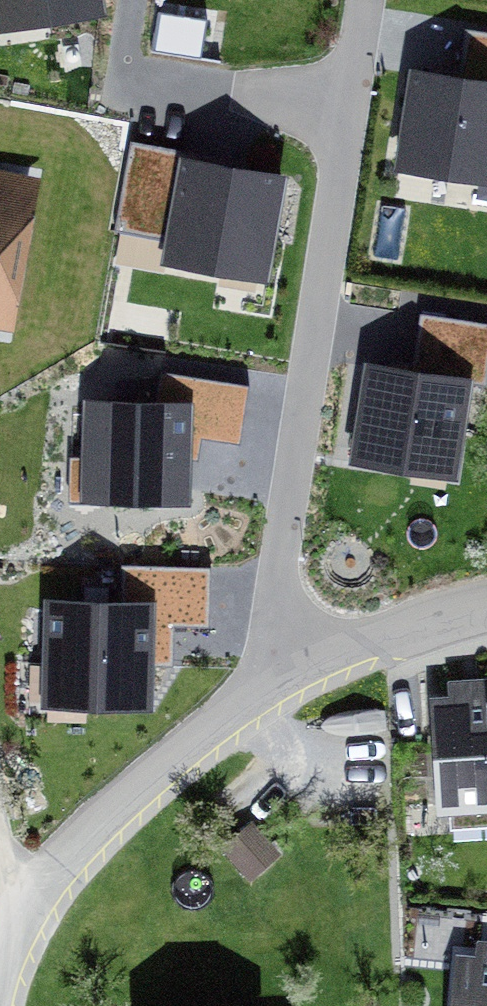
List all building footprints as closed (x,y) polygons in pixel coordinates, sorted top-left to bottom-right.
[(106,20),(103,0),(0,0),(0,36),(106,20)] [(399,170),(486,184),(486,33),(467,30),(457,86),(416,79),(399,170)] [(289,181),(178,160),(160,270),(268,291),(289,181)] [(48,182),(0,173),(0,330),(21,334),(48,182)] [(360,460),(459,480),(471,384),(486,386),(486,379),(486,325),(419,311),(409,374),(373,369),(360,460)] [(193,405),(84,403),(83,504),(191,505),(193,405)] [(152,604),(44,602),(42,709),(150,711),(152,604)] [(428,696),(434,824),(486,821),(486,693),(428,696)] [(468,934),(459,1005),(486,1005),(486,937),(468,934)]
